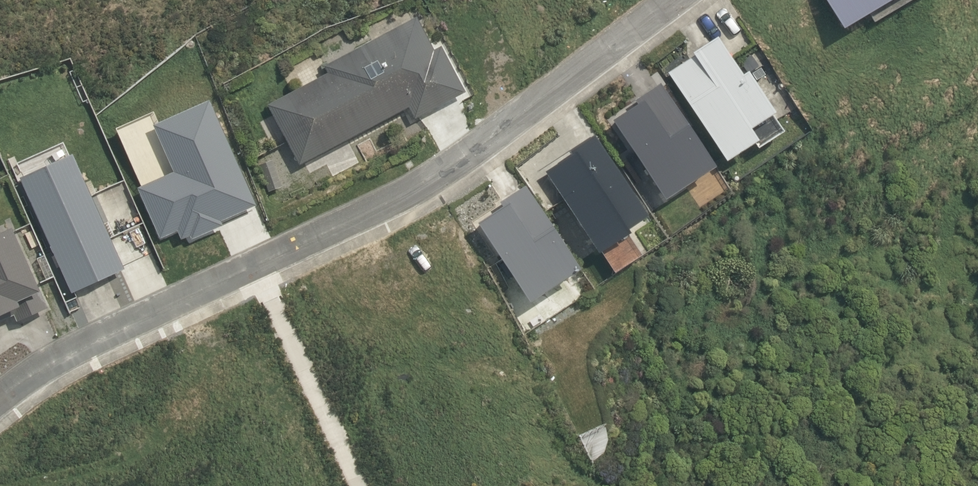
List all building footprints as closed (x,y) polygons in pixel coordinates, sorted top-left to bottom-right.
[(836,29),(884,0),(822,0),(836,29)] [(328,67),(332,74),(270,106),(302,166),(411,109),(417,121),(469,93),(445,47),(437,50),(420,18),(328,67)] [(738,76),(713,38),(689,54),(690,56),(664,73),(718,159),(748,140),(753,147),(778,131),(741,73),(738,76)] [(638,103),(610,121),(661,200),(711,168),(657,85),(635,99),(638,103)] [(179,173),(144,188),(165,236),(178,231),(183,241),(260,207),(213,99),(157,123),(179,173)] [(571,157),(547,171),(599,253),(627,235),(622,231),(642,219),(590,136),(567,150),(571,157)] [(76,155),(23,177),(72,294),(126,272),(76,155)] [(503,207),(477,223),(526,301),(576,270),(524,187),(499,202),(503,207)] [(15,309),(19,319),(48,306),(13,227),(0,233),(0,316),(15,309)]
